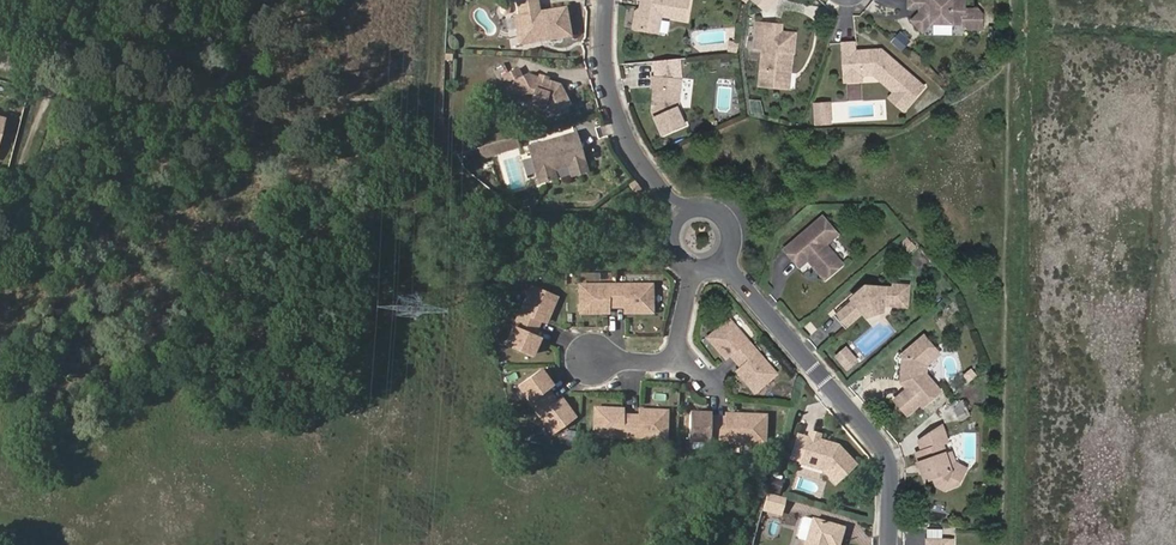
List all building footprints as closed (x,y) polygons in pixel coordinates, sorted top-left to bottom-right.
[(537,0),(523,0),(515,1),(518,17),(520,32),(531,41),(546,38),(547,42),(571,38),(566,9),(539,13),(537,0)] [(690,3),(675,0),(638,0),(638,2),(642,3),(645,4),(643,13),(639,15),(636,33),(658,37),(662,20),(686,26),(690,3)] [(771,12),(779,0),(755,0),(771,12)] [(963,0),(907,0),(907,10),(920,11),(920,15),(918,15),(911,22),(921,31),(930,23),(963,25),(967,29),(981,29),(981,16),(975,11),(963,11),(963,0)] [(632,32),(636,33),(639,15),(643,13),(645,4),(642,3),(640,12),(636,15),(632,32)] [(546,38),(531,41),(520,32),(518,17),(514,17),(519,47),(547,42),(546,38)] [(778,37),(779,30),(756,27),(753,55),(759,55),(756,89),(782,93),(783,77),(787,77),(792,39),(778,37)] [(849,54),(849,45),(838,45),(837,74),(852,75),(852,78),(865,78),(885,99),(901,83),(876,56),(873,60),(868,58),(868,56),(849,54)] [(502,75),(504,80),(509,82),(510,84),(516,96),(541,104),(545,114),(567,103),(558,85),(546,81),(537,77),(526,73),(520,77),(515,68),(502,75)] [(837,82),(852,83),(852,78),(852,75),(837,74),(837,82)] [(782,93),(791,94),(793,78),(787,77),(783,77),(782,93)] [(678,110),(681,83),(653,80),(652,90),(656,90),(653,113),(663,137),(686,127),(678,110)] [(503,87),(509,100),(516,96),(510,84),(503,87)] [(515,102),(540,111),(541,104),(516,96),(515,102)] [(826,114),(827,108),(815,107),(814,125),(830,125),(830,114),(826,114)] [(484,157),(521,146),(517,134),(480,145),(484,157)] [(578,134),(556,141),(554,139),(529,147),(539,178),(545,180),(552,178),(555,172),(554,169),(570,164),(573,174),(587,169),(582,152),(584,153),(578,134)] [(632,192),(639,186),(633,179),(631,178),(625,183),(632,192)] [(839,237),(824,220),(787,254),(803,271),(811,264),(813,262),(816,266),(816,269),(829,282),(845,267),(827,249),(839,237)] [(918,248),(911,240),(905,245),(911,253),(918,248)] [(884,285),(878,284),(849,308),(858,319),(878,302),(880,305),(897,302),(897,297),(920,299),(922,279),(908,278),(908,280),(885,278),(884,285)] [(582,311),(605,311),(605,305),(609,305),(626,305),(631,305),(631,311),(653,311),(653,283),(626,283),(626,284),(581,283),(582,311)] [(548,317),(557,296),(531,285),(521,310),(522,311),(515,326),(514,326),(507,343),(532,354),(538,341),(533,339),(534,335),(541,319),(542,315),(548,317)] [(732,319),(711,337),(726,355),(730,350),(733,353),(744,367),(747,370),(742,374),(757,392),(778,374),(761,353),(760,353),(749,340),(750,340),(732,319)] [(929,367),(942,356),(926,338),(906,356),(905,384),(909,385),(913,389),(899,402),(911,417),(924,406),(926,409),(946,391),(930,374),(929,367)] [(851,371),(860,364),(849,351),(840,358),(851,371)] [(546,387),(544,384),(549,381),(541,369),(518,386),(529,399),(540,414),(539,414),(553,433),(575,416),(564,401),(559,405),(556,401),(546,387)] [(640,415),(622,414),(618,414),(618,408),(595,407),(594,435),(621,436),(621,435),(638,435),(638,437),(666,437),(667,410),(644,409),(644,415),(640,415)] [(725,416),(708,416),(703,415),(703,411),(689,411),(689,438),(707,439),(724,439),(724,440),(764,442),(764,414),(741,413),(741,417),(725,416)] [(963,466),(954,451),(949,442),(953,439),(943,425),(923,443),(928,452),(922,456),(938,480),(946,475),(950,481),(960,483),(969,477),(971,467),(963,466)] [(816,442),(817,437),(807,434),(799,466),(823,472),(835,484),(854,465),(836,446),(834,448),(829,447),(827,444),(816,442)] [(972,459),(964,457),(959,449),(954,451),(963,466),(971,467),(972,459)] [(761,510),(779,515),(783,500),(765,496),(761,510)] [(842,528),(811,520),(804,544),(838,544),(842,528)]
